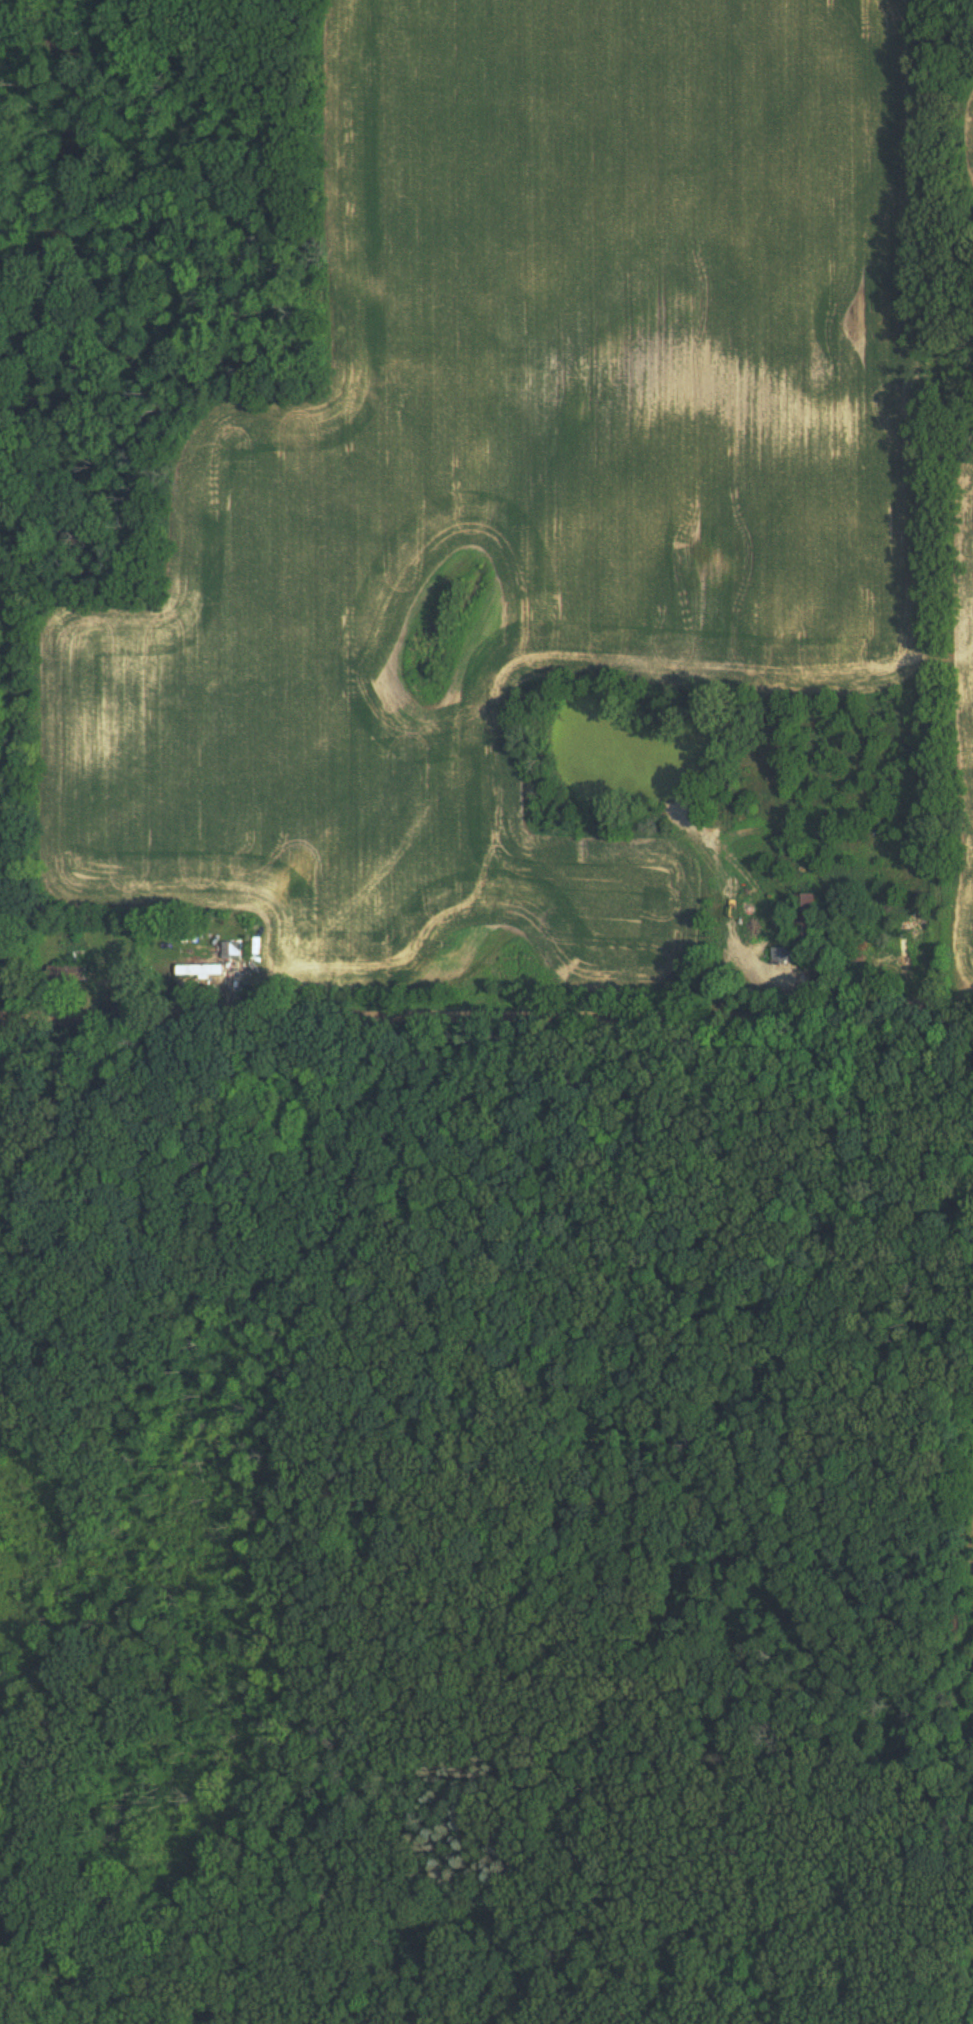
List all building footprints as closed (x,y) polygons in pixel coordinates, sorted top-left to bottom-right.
[(815,893),(793,893),(793,937),(815,937),(815,893)] [(239,959),(239,942),(220,942),(220,959),(239,959)] [(760,982),(790,982),(790,947),(769,947),(769,962),(760,962),(760,982)] [(175,964),(175,976),(197,976),(197,980),(221,980),(221,964),(175,964)] [(47,983),(85,983),(85,965),(47,965),(47,983)]
